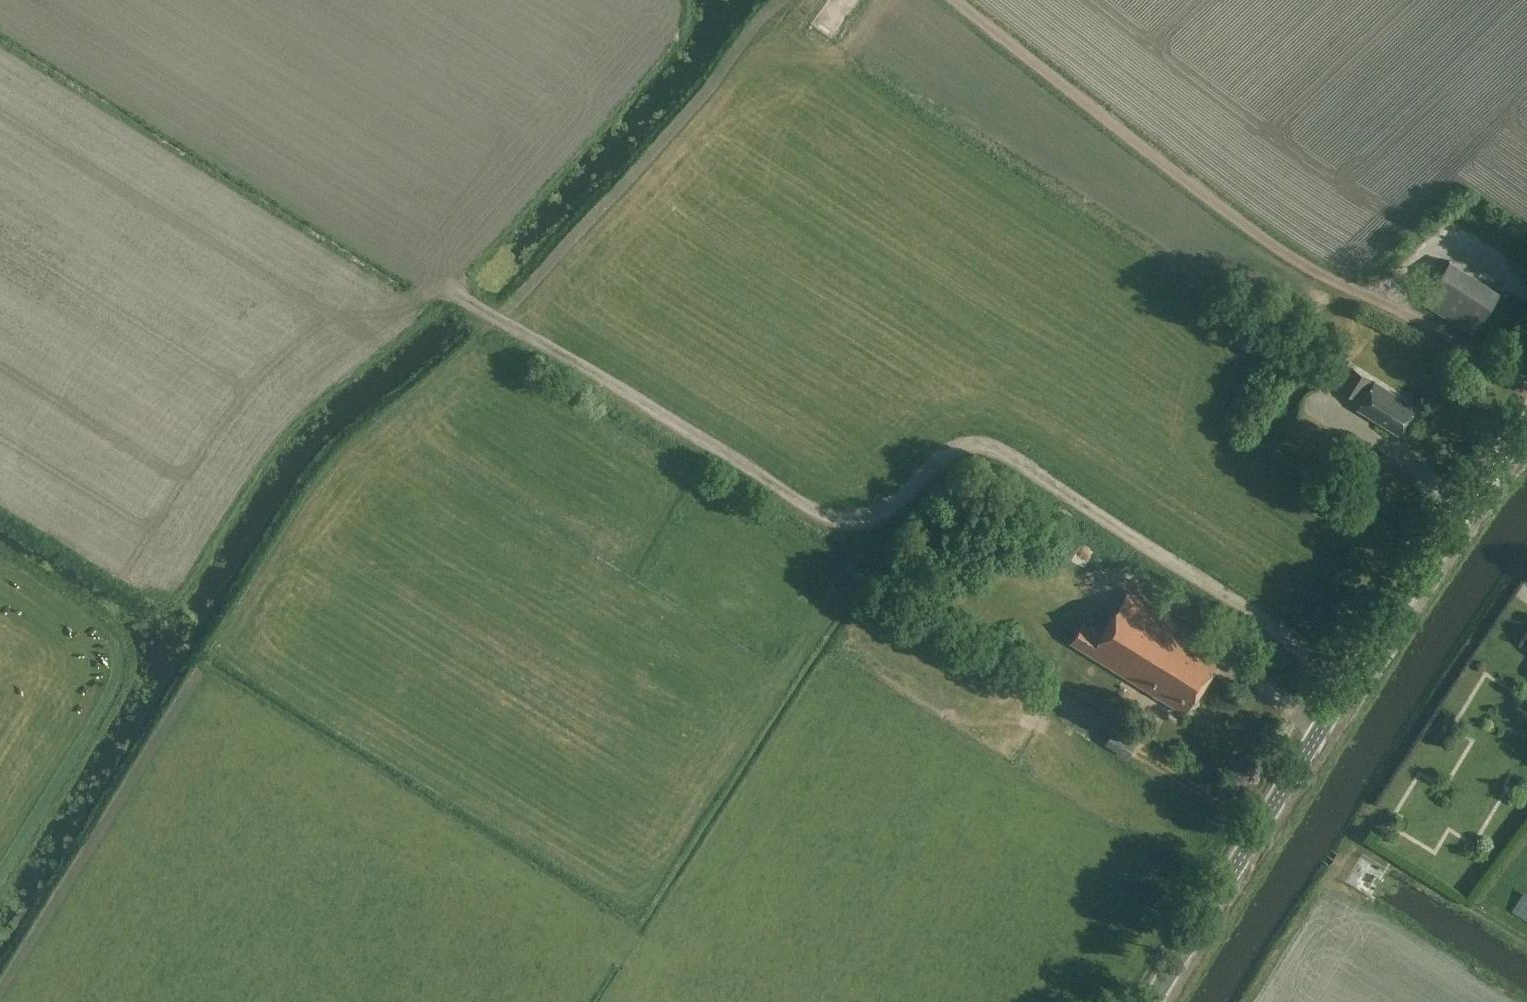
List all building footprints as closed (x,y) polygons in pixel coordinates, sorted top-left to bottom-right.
[(801,1),(815,12),(806,25),(828,41),(858,0),(802,0),(801,1)] [(1472,335),(1500,293),(1453,262),(1425,304),(1472,335)] [(1374,383),(1368,379),(1369,378),(1354,369),(1341,389),(1356,398),(1357,397),(1363,401),(1358,409),(1398,434),(1415,407),(1375,382),(1374,383)] [(1221,651),(1128,594),(1104,633),(1084,621),(1071,642),(1184,711),(1221,651)] [(1128,759),(1137,744),(1115,730),(1106,746),(1128,759)]
